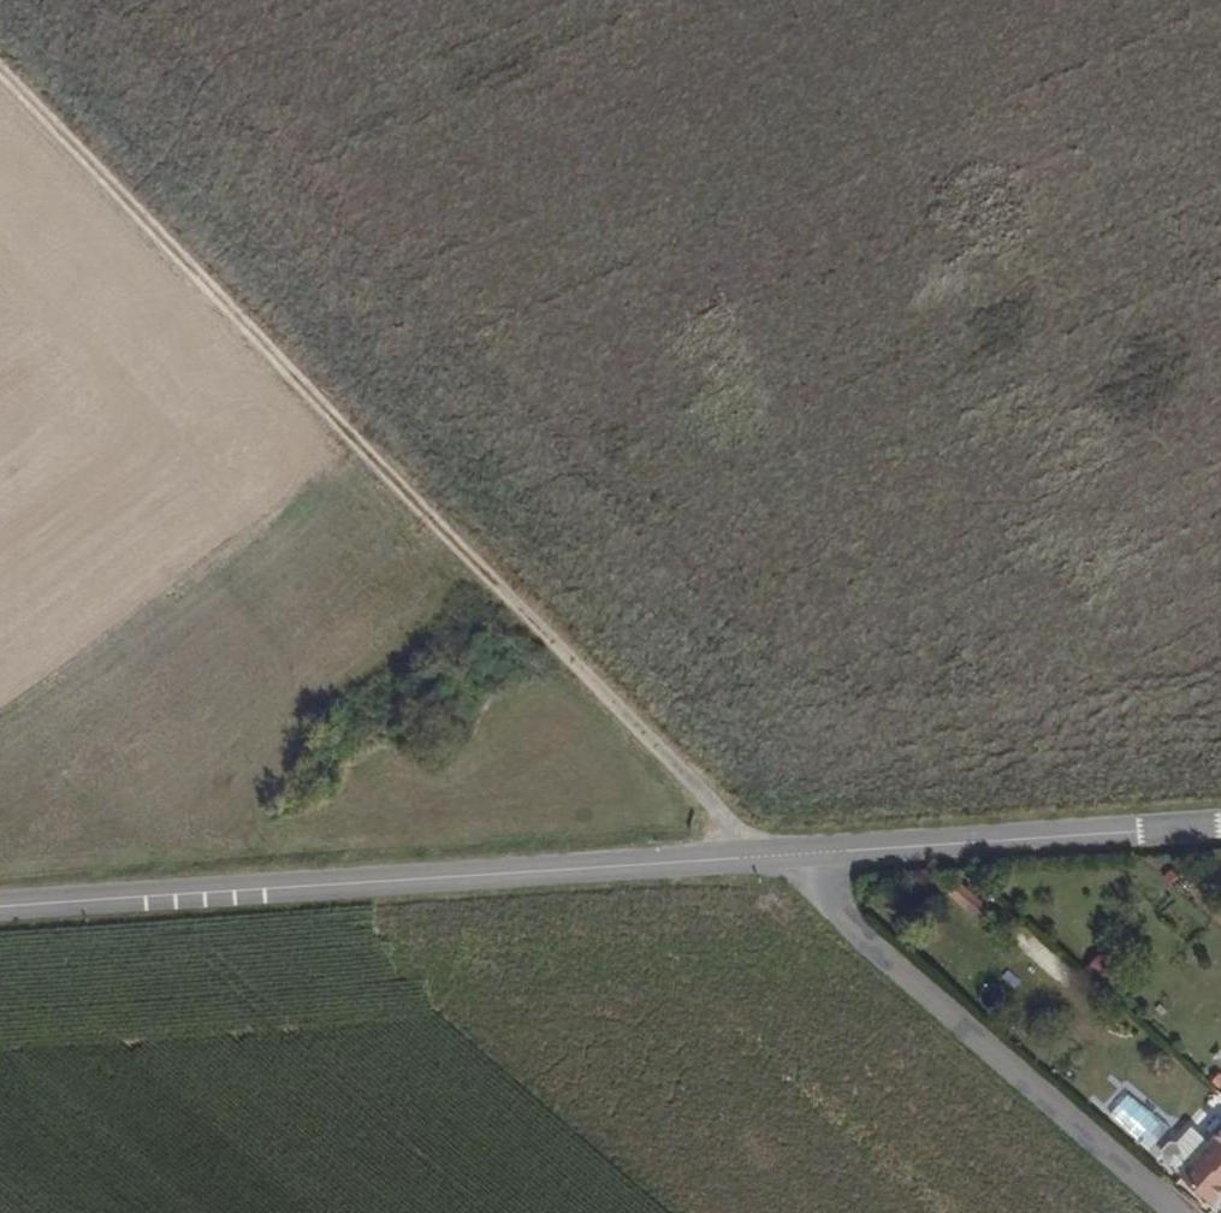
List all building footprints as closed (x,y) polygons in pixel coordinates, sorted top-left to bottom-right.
[(1217,1134),(1208,1144),(1195,1134),(1182,1147),(1168,1147),(1160,1151),(1158,1164),(1163,1169),(1172,1170),(1181,1172),(1218,1202),(1220,1199),(1220,1130),(1217,1134)]
